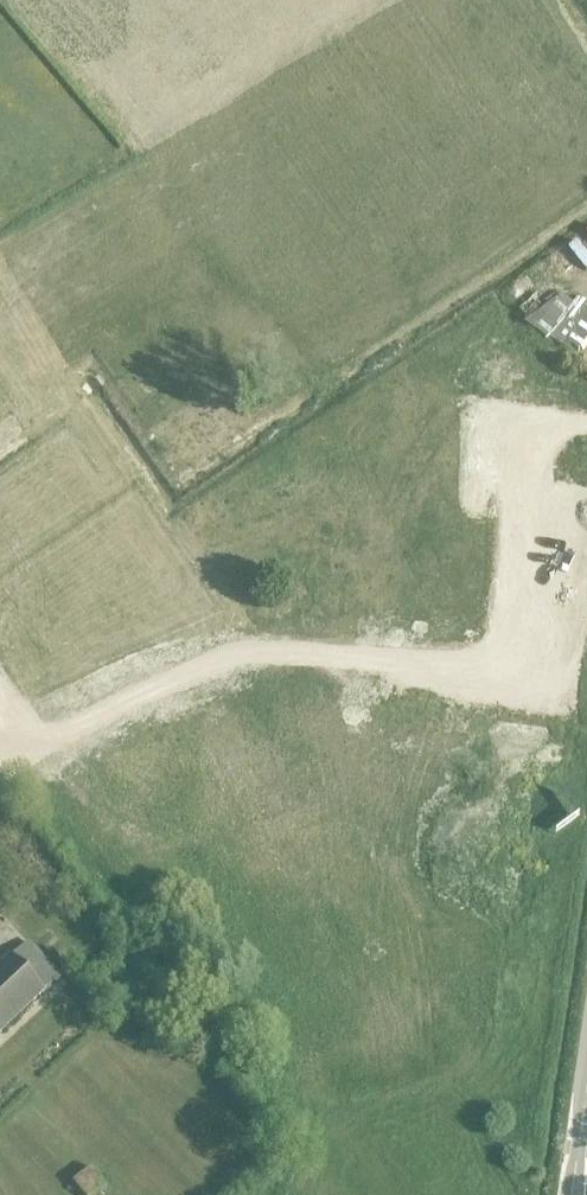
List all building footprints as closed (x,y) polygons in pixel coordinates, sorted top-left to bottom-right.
[(586,319),(586,309),(575,301),(547,339),(564,351),(586,319)] [(54,983),(60,977),(27,943),(22,948),(0,968),(0,1033),(54,983)]
